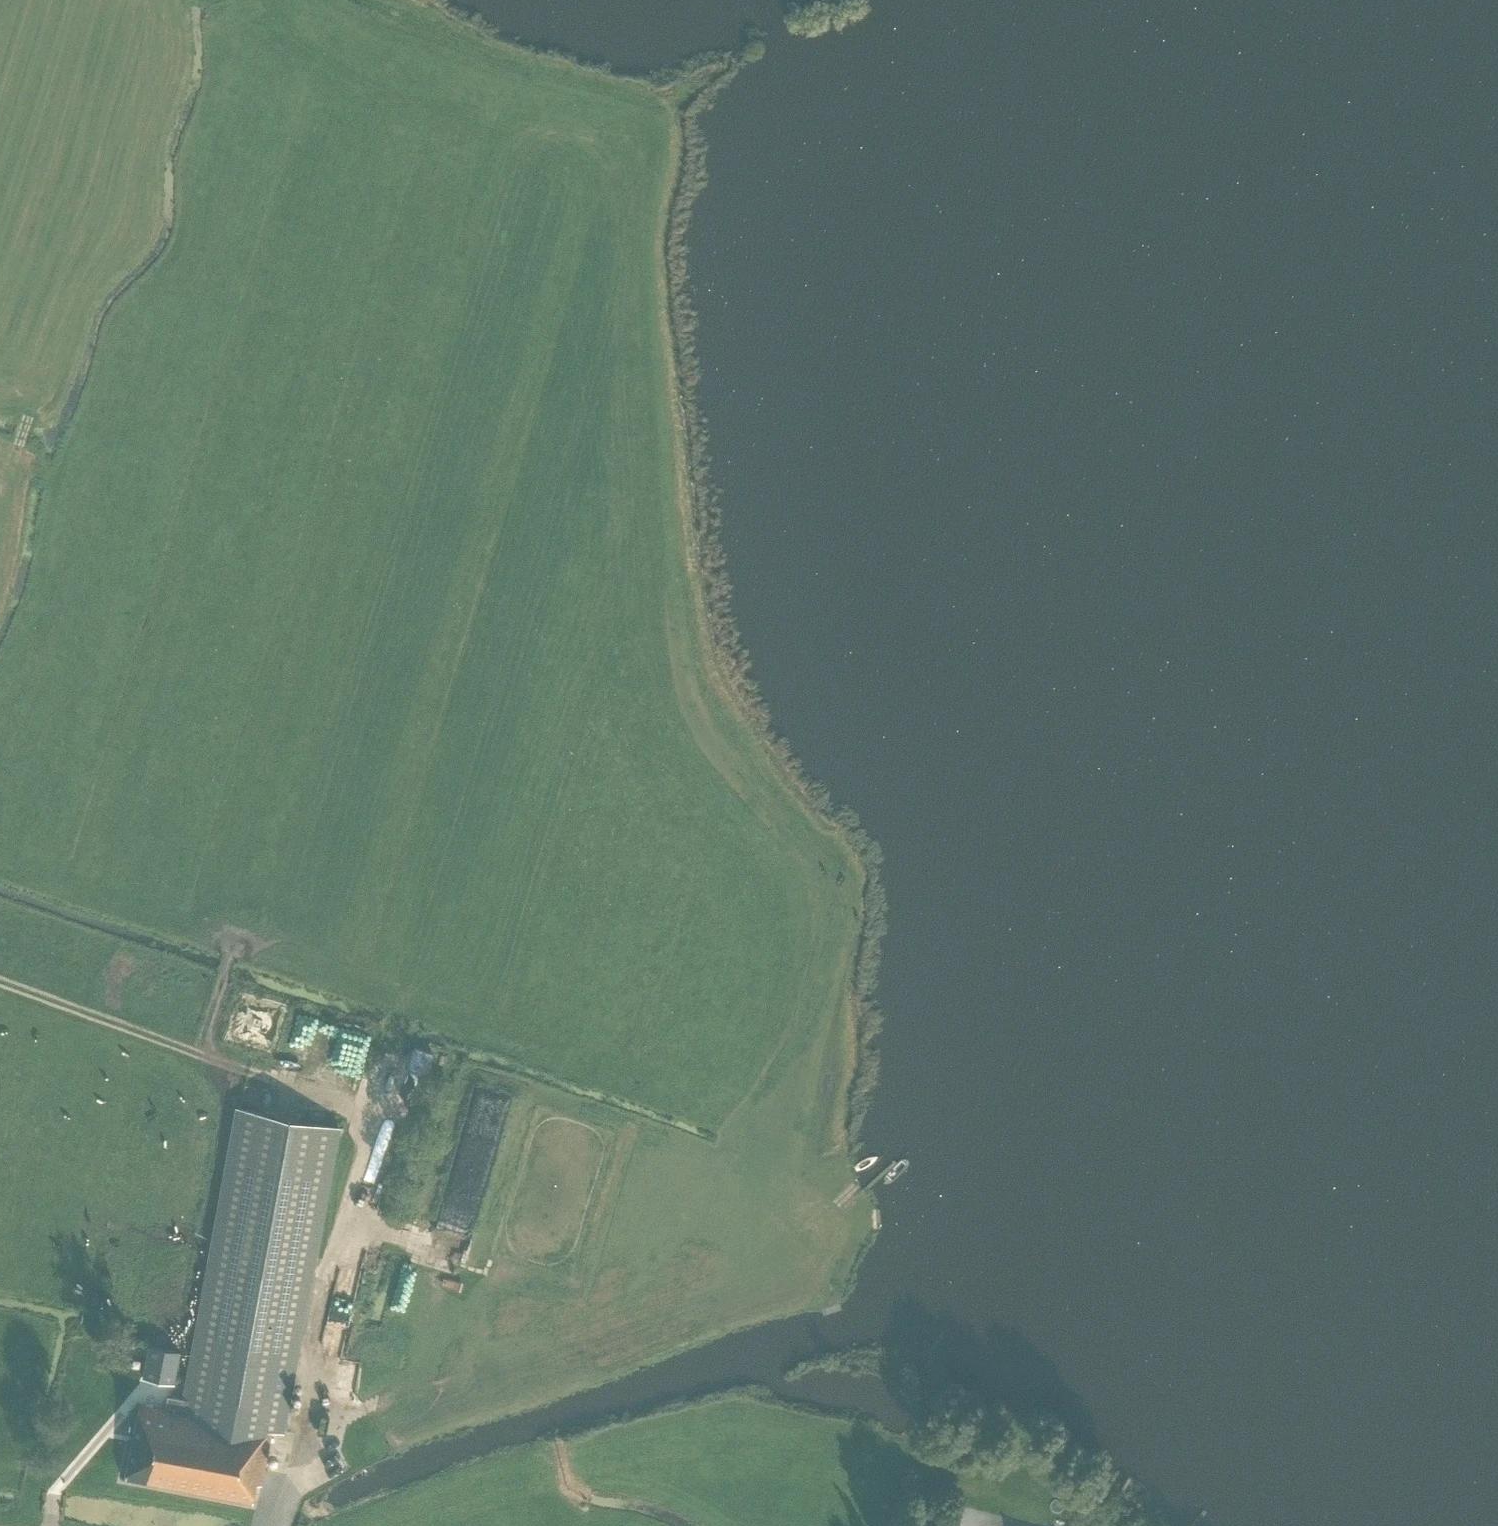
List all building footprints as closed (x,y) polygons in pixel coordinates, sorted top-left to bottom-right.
[(336,1126),(237,1108),(210,1260),(184,1398),(167,1394),(165,1407),(139,1402),(124,1478),(252,1503),(256,1484),(261,1485),(276,1408),(285,1409),(309,1278),(336,1126)] [(181,1352),(148,1346),(142,1378),(174,1385),(181,1352)]
